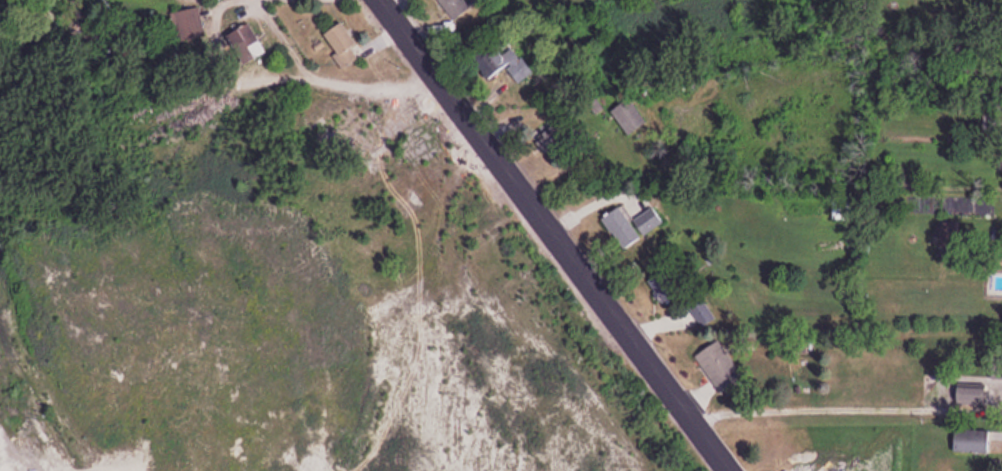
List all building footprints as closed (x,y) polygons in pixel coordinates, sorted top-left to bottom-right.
[(472,9),(465,0),(436,0),(453,23),(472,9)] [(200,7),(172,15),(179,44),(207,36),(200,7)] [(346,69),(360,59),(354,49),(359,45),(344,23),(325,36),(346,69)] [(229,36),(245,66),(267,54),(251,25),(229,36)] [(518,48),(503,55),(499,49),(480,59),(491,79),(507,70),(518,92),(536,83),(518,48)] [(628,136),(648,124),(632,98),(613,110),(628,136)] [(553,152),(574,136),(557,114),(536,131),(553,152)] [(602,219),(626,251),(643,238),(620,206),(602,219)] [(665,222),(654,207),(635,221),(646,235),(665,222)] [(649,282),(662,306),(684,294),(672,270),(649,282)] [(716,319),(704,300),(691,308),(703,327),(716,319)] [(697,355),(717,389),(742,374),(729,352),(722,357),(715,345),(697,355)] [(988,385),(960,385),(960,403),(988,403),(988,385)] [(991,428),(955,428),(955,452),(991,452),(991,428)]
